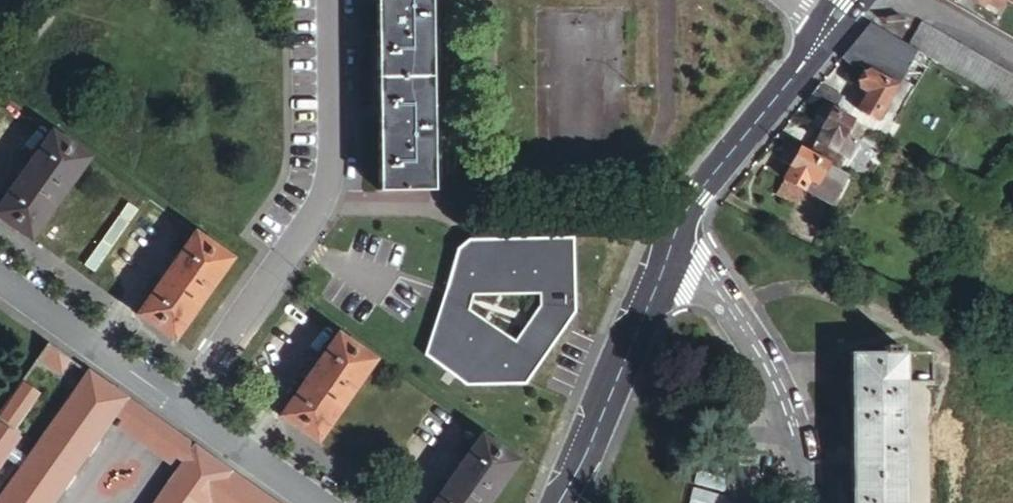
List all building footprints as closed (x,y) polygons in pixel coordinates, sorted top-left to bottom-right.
[(432,0),(376,0),(378,191),(434,190),(432,0)] [(1000,15),(1003,11),(1012,17),(1012,0),(973,0),(1000,15)] [(877,26),(870,23),(867,26),(843,56),(857,63),(857,51),(877,26)] [(1012,105),(1012,75),(922,23),(909,45),(918,50),(1012,105)] [(918,50),(909,45),(877,26),(857,51),(857,63),(870,70),(898,85),(905,73),(918,50)] [(898,85),(870,70),(861,87),(870,92),(861,109),(880,119),(893,96),(898,85)] [(905,73),(898,85),(893,96),(907,104),(920,81),(905,73)] [(820,83),(809,97),(824,105),(827,107),(835,92),(820,83)] [(827,107),(835,111),(843,97),(835,92),(827,107)] [(859,124),(835,111),(827,107),(824,105),(813,124),(824,129),(810,154),(838,170),(845,157),(849,159),(857,146),(845,140),(849,130),(855,133),(859,124)] [(54,133),(0,211),(0,219),(34,242),(91,159),(54,133)] [(800,149),(793,144),(784,160),(792,164),(800,149)] [(838,170),(810,154),(800,149),(792,164),(794,166),(785,181),(831,205),(847,175),(838,170)] [(234,260),(197,233),(138,316),(176,343),(234,260)] [(426,356),(467,386),(524,384),(573,313),(572,238),(470,240),(459,249),(447,289),(460,292),(452,321),(426,356)] [(376,359),(339,333),(280,416),(318,442),(376,359)] [(68,360),(47,345),(36,361),(57,376),(68,360)] [(851,355),(852,502),(908,502),(907,356),(900,356),(900,349),(882,349),(881,356),(851,355)] [(112,417),(125,399),(87,373),(27,460),(10,449),(18,438),(0,425),(0,463),(3,458),(20,470),(0,500),(0,502),(53,502),(112,417)] [(0,412),(0,418),(15,428),(37,396),(20,384),(0,412)] [(194,448),(125,399),(112,417),(120,423),(118,425),(172,464),(175,460),(182,466),(194,448)] [(482,434),(433,502),(489,502),(519,461),(482,434)] [(156,502),(207,502),(228,473),(194,448),(182,466),(156,502)] [(228,473),(207,502),(271,502),(228,473)]
